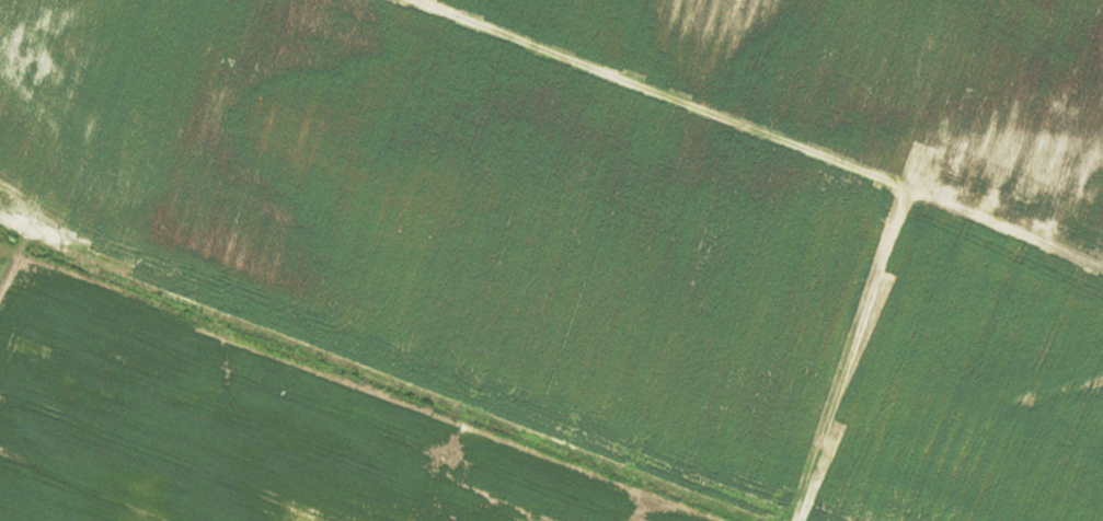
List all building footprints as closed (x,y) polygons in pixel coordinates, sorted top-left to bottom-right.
[(748,283),(754,291),(762,286),(756,277),(748,283)]
